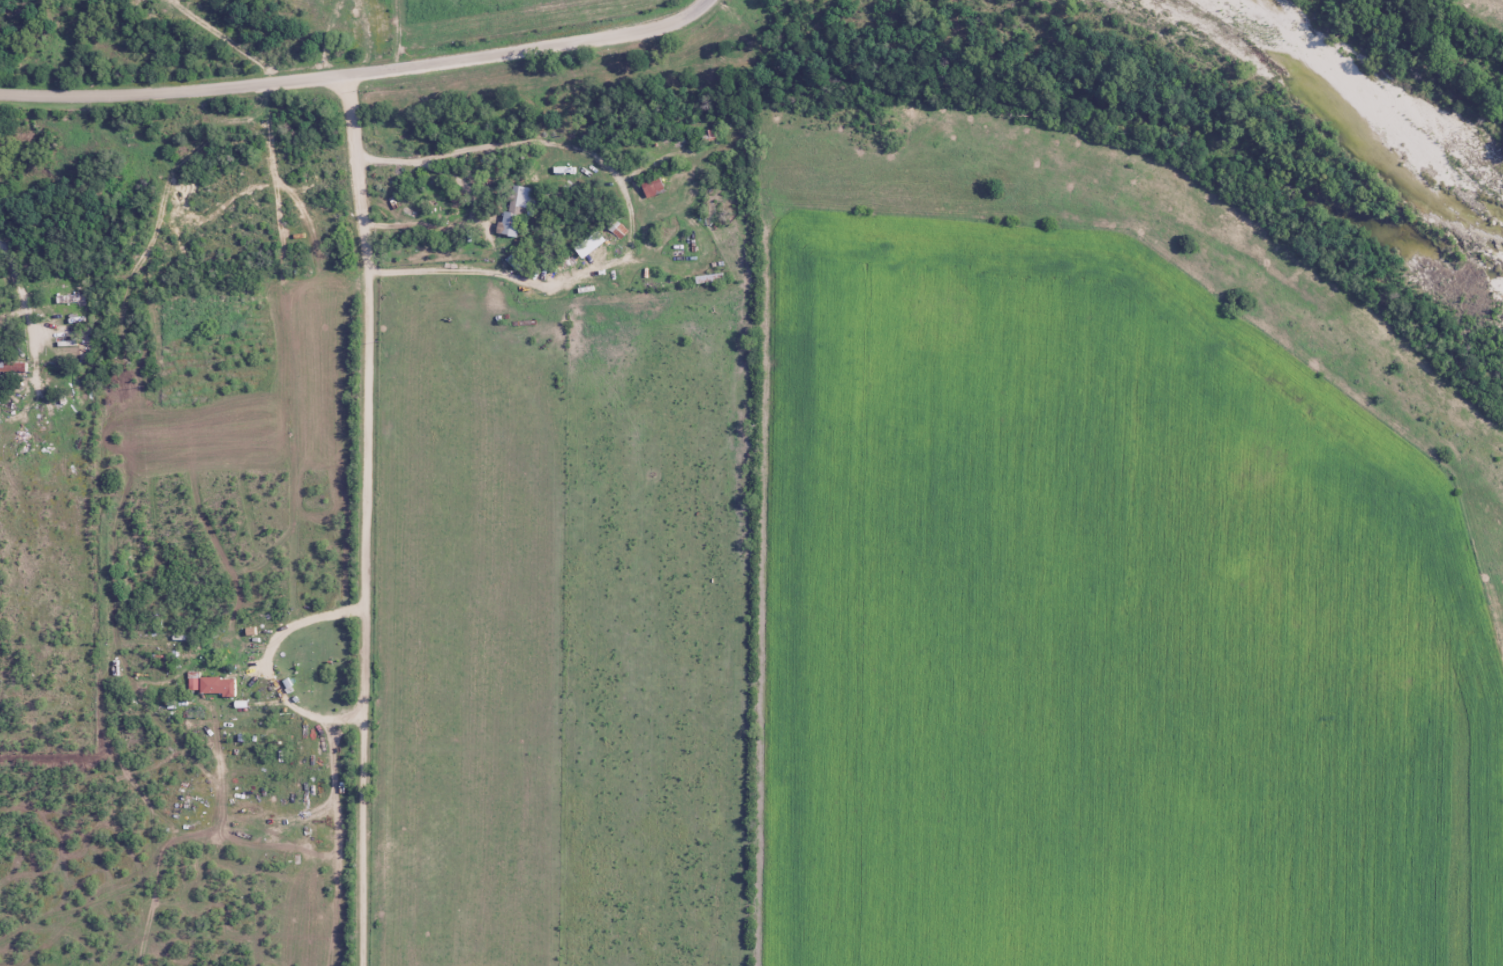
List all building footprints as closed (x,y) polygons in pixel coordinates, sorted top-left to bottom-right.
[(643,183),(648,198),(666,193),(662,177),(643,183)] [(518,238),(522,216),(532,217),(537,189),(520,186),(516,212),(506,211),(502,235),(518,238)] [(607,241),(598,230),(575,248),(584,260),(607,241)] [(0,363),(0,372),(27,372),(27,363),(0,363)] [(200,695),(236,695),(236,679),(200,679),(200,695)]
